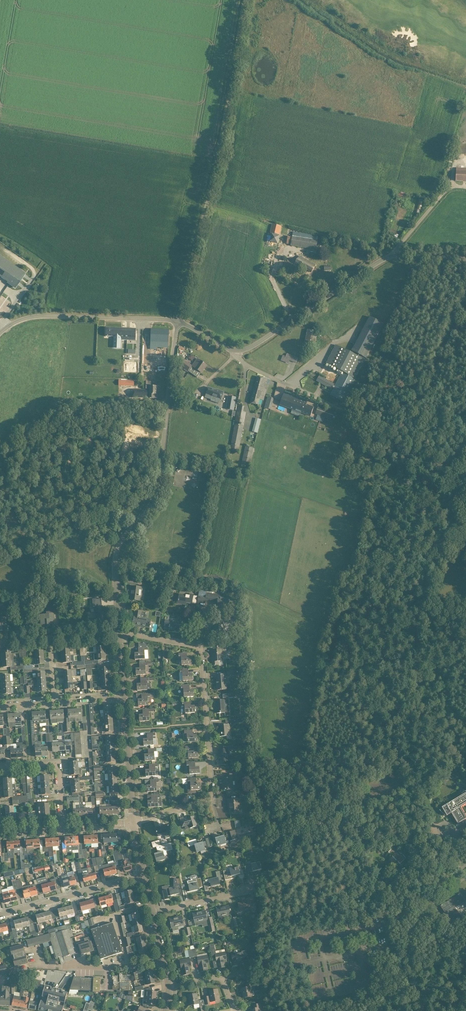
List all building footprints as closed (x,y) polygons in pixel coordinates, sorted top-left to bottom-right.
[(465,154),(465,145),(457,144),(457,154),(465,154)] [(465,181),(465,169),(456,168),(455,181),(465,181)] [(270,232),(268,241),(277,243),(278,237),(278,236),(278,234),(279,235),(280,227),(274,225),(272,232),(270,232)] [(387,225),(383,239),(389,241),(393,226),(387,225)] [(291,245),(291,246),(315,249),(317,236),(293,233),(292,237),(288,236),(286,244),(291,245)] [(0,255),(0,276),(15,287),(25,273),(0,255)] [(300,256),(298,258),(295,263),(311,272),(315,265),(308,261),(300,256)] [(2,317),(11,304),(0,297),(0,316),(2,317)] [(366,358),(384,324),(369,317),(352,351),(366,358)] [(106,336),(114,337),(114,344),(121,344),(121,340),(136,341),(136,329),(106,328),(106,336)] [(151,330),(151,335),(151,347),(168,348),(169,330),(151,330)] [(304,346),(314,348),(317,332),(307,330),(304,346)] [(336,345),(326,364),(337,369),(335,372),(341,375),(333,391),(330,395),(343,402),(345,398),(365,360),(352,354),(336,345)] [(187,359),(194,363),(197,357),(191,354),(187,359)] [(285,359),(293,362),(296,363),(297,358),(287,354),(285,359)] [(192,367),(201,373),(206,365),(198,359),(192,367)] [(180,365),(188,371),(191,366),(183,360),(180,365)] [(220,379),(223,383),(228,387),(233,381),(225,374),(220,379)] [(316,381),(331,390),(334,384),(319,376),(316,381)] [(257,377),(254,390),(257,391),(256,395),(264,397),(266,390),(265,389),(268,379),(257,377)] [(150,398),(153,398),(158,399),(158,388),(157,388),(157,387),(150,386),(148,386),(148,382),(144,382),(144,389),(147,389),(147,394),(150,394),(150,398)] [(212,396),(221,400),(224,392),(217,389),(217,390),(214,389),(209,387),(206,397),(211,399),(212,396)] [(257,391),(254,390),(250,403),(258,405),(260,400),(263,401),(264,397),(256,395),(257,391)] [(279,405),(310,416),(313,407),(306,405),(307,402),(284,394),(282,398),(279,405)] [(229,397),(226,409),(234,411),(236,398),(229,397)] [(264,408),(271,410),(274,399),(267,397),(264,408)] [(238,405),(237,412),(230,450),(238,452),(245,414),(242,413),(244,406),(238,405)] [(318,406),(317,411),(315,414),(317,415),(315,420),(320,421),(321,416),(332,420),(335,412),(318,406)] [(252,431),(258,433),(261,420),(255,419),(252,431)] [(239,477),(247,479),(254,448),(249,447),(249,445),(247,445),(247,446),(245,446),(239,477)] [(434,542),(434,545),(433,548),(446,550),(447,544),(434,542)] [(131,586),(130,591),(132,591),(132,594),(131,600),(136,601),(141,601),(142,596),(138,596),(139,590),(142,590),(143,588),(136,587),(131,586)] [(198,593),(197,602),(198,602),(206,603),(206,600),(212,601),(218,602),(217,608),(228,610),(229,605),(230,599),(225,598),(220,597),(221,595),(213,594),(207,593),(207,590),(208,590),(199,590),(198,593)] [(179,599),(178,604),(186,605),(186,603),(192,604),(196,605),(197,597),(194,596),(194,595),(190,594),(189,596),(179,594),(179,599)] [(41,620),(41,623),(41,628),(50,627),(50,621),(54,620),(53,605),(59,605),(58,599),(47,600),(47,606),(46,606),(46,614),(39,615),(39,620),(41,620)] [(96,618),(88,619),(88,626),(97,625),(103,624),(103,625),(104,625),(103,618),(102,612),(104,612),(103,606),(102,606),(101,599),(92,599),(93,607),(95,607),(96,613),(95,613),(96,618)] [(141,612),(140,612),(135,611),(134,617),(133,625),(134,626),(137,626),(138,626),(150,628),(151,619),(148,619),(149,613),(141,612)] [(165,620),(165,623),(164,628),(169,629),(170,626),(173,626),(172,632),(179,633),(180,628),(182,628),(183,621),(184,618),(179,618),(178,621),(173,620),(173,621),(165,620)] [(238,619),(232,620),(225,620),(220,620),(221,624),(222,624),(222,625),(214,626),(215,638),(222,637),(223,639),(228,639),(227,633),(226,632),(225,632),(224,628),(226,628),(225,624),(239,623),(238,619)] [(135,660),(149,659),(148,650),(147,650),(146,644),(139,643),(139,647),(138,648),(138,653),(135,653),(135,660)] [(226,644),(223,644),(218,645),(219,650),(211,650),(211,654),(213,654),(213,659),(212,659),(212,665),(218,665),(218,661),(222,661),(222,658),(227,658),(226,644)] [(2,654),(3,661),(14,660),(13,653),(10,654),(10,650),(4,650),(4,654),(2,654)] [(86,665),(97,664),(98,664),(98,660),(105,660),(105,653),(94,654),(95,661),(92,661),(87,661),(87,654),(84,655),(84,665),(86,665)] [(181,656),(181,659),(182,665),(192,664),(191,658),(187,658),(187,653),(179,654),(179,657),(181,656)] [(73,665),(77,665),(84,665),(84,655),(81,655),(81,656),(81,662),(73,662),(73,665)] [(146,675),(146,672),(149,671),(149,666),(152,665),(152,662),(139,663),(139,669),(136,669),(136,675),(146,675)] [(183,669),(180,670),(180,673),(182,673),(183,681),(193,681),(192,674),(188,674),(188,669),(183,669)] [(226,675),(220,675),(215,676),(215,679),(217,679),(217,690),(227,690),(226,675)] [(147,693),(147,690),(147,681),(149,681),(149,678),(140,679),(141,684),(137,684),(137,691),(140,690),(140,693),(147,693)] [(109,680),(101,681),(98,681),(99,691),(106,690),(106,687),(110,686),(109,680)] [(181,685),(181,689),(184,689),(184,697),(194,696),(194,690),(190,690),(189,685),(181,685)] [(155,693),(150,693),(141,694),(142,700),(138,700),(138,706),(148,705),(148,702),(151,702),(151,697),(155,696),(155,693)] [(220,700),(215,701),(215,704),(218,704),(218,706),(216,706),(217,713),(222,713),(225,713),(225,711),(229,710),(229,703),(229,700),(225,700),(220,700)] [(190,701),(185,701),(182,702),(182,705),(185,704),(185,713),(195,712),(195,706),(191,706),(190,701)] [(111,707),(110,707),(110,704),(103,704),(104,708),(100,708),(100,711),(101,711),(101,714),(112,713),(111,707)] [(81,709),(75,710),(75,718),(76,722),(82,721),(82,723),(83,723),(86,723),(86,717),(82,717),(81,714),(81,709)] [(156,709),(151,709),(142,709),(143,715),(139,715),(139,722),(149,721),(149,718),(151,717),(151,712),(154,712),(154,711),(156,710),(156,709)] [(59,733),(64,733),(67,732),(67,724),(61,725),(62,731),(59,731),(59,733)] [(229,725),(224,725),(221,725),(222,730),(219,730),(220,737),(226,736),(227,739),(230,739),(230,728),(229,725)] [(113,726),(102,726),(103,734),(105,734),(105,732),(113,732),(113,726)] [(193,730),(188,730),(184,730),(185,734),(187,734),(188,742),(197,742),(197,735),(193,735),(193,730)] [(74,733),(64,734),(65,735),(71,735),(71,741),(74,741),(74,739),(74,736),(74,733)] [(155,733),(153,733),(147,734),(147,739),(143,739),(144,746),(154,745),(153,739),(155,739),(155,733)] [(103,744),(104,744),(114,743),(113,737),(107,738),(107,736),(102,736),(103,744)] [(223,745),(223,750),(218,750),(218,751),(219,751),(220,760),(219,760),(219,765),(229,765),(231,763),(231,761),(229,760),(228,750),(233,749),(240,748),(240,744),(233,745),(233,744),(223,745)] [(189,746),(186,747),(186,750),(188,750),(189,758),(194,758),(199,757),(198,751),(194,751),(194,746),(189,746)] [(162,748),(156,748),(148,749),(148,754),(144,755),(145,761),(155,760),(154,752),(157,752),(157,751),(162,751),(162,748)] [(73,762),(70,762),(70,769),(78,768),(77,763),(81,762),(81,759),(78,759),(76,760),(73,760),(73,762)] [(190,762),(187,762),(187,766),(188,774),(190,774),(195,774),(200,774),(199,767),(196,767),(195,767),(195,765),(195,762),(190,762)] [(157,764),(154,764),(149,764),(149,770),(146,770),(146,777),(156,776),(155,767),(158,767),(157,764)] [(107,774),(108,774),(116,774),(116,767),(108,768),(107,768),(105,766),(94,767),(94,774),(96,774),(96,775),(97,775),(100,775),(100,773),(97,774),(97,771),(106,771),(106,774),(107,774)] [(233,774),(228,775),(226,775),(226,778),(222,779),(223,779),(224,783),(223,783),(223,790),(232,789),(231,779),(233,778),(233,774)] [(197,783),(196,778),(187,779),(188,793),(189,793),(196,793),(196,790),(201,790),(200,783),(197,783)] [(158,779),(155,780),(154,780),(150,780),(150,785),(147,786),(147,792),(157,791),(157,788),(162,788),(161,780),(158,780),(158,779)] [(95,791),(96,794),(96,797),(104,797),(103,792),(99,792),(98,787),(95,788),(95,791)] [(460,791),(462,795),(442,807),(447,816),(451,813),(458,824),(465,819),(465,817),(460,807),(465,804),(465,788),(460,791)] [(18,796),(18,800),(28,800),(28,803),(34,802),(34,799),(28,800),(28,793),(27,793),(26,790),(26,789),(25,789),(25,791),(24,791),(24,794),(25,794),(25,796),(18,796)] [(159,795),(156,795),(154,795),(151,795),(152,801),(148,801),(148,808),(158,807),(158,806),(162,806),(161,798),(163,798),(163,795),(159,795)] [(239,799),(233,799),(228,800),(229,805),(230,805),(230,813),(233,813),(237,813),(237,812),(240,812),(239,799)] [(106,808),(106,804),(106,801),(104,801),(105,804),(100,805),(96,805),(97,811),(100,811),(100,815),(107,814),(106,808)] [(38,805),(39,811),(49,810),(48,804),(45,804),(45,803),(44,802),(36,803),(36,805),(38,805)] [(95,805),(86,806),(86,809),(86,816),(93,815),(92,812),(96,811),(95,805)] [(180,818),(181,823),(182,826),(185,825),(186,829),(192,828),(197,826),(194,817),(184,820),(183,817),(180,818)] [(158,836),(162,835),(164,834),(166,839),(170,837),(169,833),(167,825),(155,828),(158,836)] [(226,833),(226,835),(215,839),(217,846),(226,843),(226,841),(229,840),(229,841),(237,839),(235,830),(226,833)] [(65,841),(62,841),(63,852),(66,852),(66,850),(72,849),(72,845),(71,838),(65,838),(65,841)] [(46,847),(43,847),(44,852),(49,852),(49,857),(51,857),(54,857),(53,850),(53,849),(53,847),(52,839),(46,840),(46,845),(46,847)] [(196,839),(187,842),(189,847),(194,845),(196,852),(206,850),(204,846),(206,845),(205,841),(197,844),(196,839)] [(27,846),(24,847),(24,853),(24,855),(29,855),(29,856),(34,856),(34,852),(34,848),(33,840),(26,841),(27,846)] [(161,846),(156,847),(158,853),(154,854),(156,862),(166,859),(164,855),(167,855),(166,852),(173,850),(172,846),(174,846),(174,845),(176,844),(176,841),(173,842),(171,843),(161,846)] [(388,852),(399,863),(404,857),(406,858),(399,852),(401,851),(394,844),(391,847),(392,849),(388,852)] [(111,855),(113,855),(117,854),(120,854),(119,851),(114,852),(113,850),(113,846),(111,846),(111,850),(111,855)] [(117,854),(119,862),(120,867),(123,866),(123,867),(125,871),(128,871),(133,870),(132,866),(131,866),(129,858),(125,859),(124,853),(120,854),(117,854)] [(260,862),(251,864),(249,864),(247,855),(242,856),(247,876),(253,874),(253,872),(262,869),(260,862)] [(98,857),(96,858),(99,870),(103,869),(103,870),(105,877),(108,876),(108,877),(111,876),(111,875),(108,864),(103,865),(102,862),(99,862),(98,857)] [(114,863),(108,864),(111,875),(117,874),(114,863)] [(87,866),(88,870),(91,880),(97,879),(95,873),(92,874),(90,865),(87,866)] [(223,871),(224,875),(225,880),(234,878),(231,879),(230,877),(239,875),(239,876),(244,875),(243,870),(243,869),(242,870),(241,867),(240,867),(240,866),(230,868),(230,872),(227,873),(226,870),(223,871)] [(91,880),(88,870),(82,872),(85,882),(91,880)] [(216,872),(217,877),(205,880),(205,881),(203,882),(204,887),(208,886),(209,887),(220,885),(219,881),(222,880),(220,871),(216,872)] [(69,879),(67,874),(66,874),(66,876),(61,877),(62,881),(64,888),(70,886),(69,879)] [(68,876),(69,879),(70,886),(76,884),(74,874),(68,876)] [(166,890),(162,891),(164,900),(169,899),(168,896),(179,894),(178,886),(177,878),(174,879),(174,887),(168,888),(169,889),(166,890)] [(187,892),(198,890),(198,889),(200,888),(199,888),(203,887),(201,878),(187,881),(189,887),(186,888),(187,892)] [(20,879),(16,880),(18,889),(19,894),(23,892),(25,898),(31,896),(29,889),(28,885),(22,887),(20,879)] [(51,883),(48,884),(50,891),(56,890),(55,884),(58,883),(57,879),(55,880),(55,879),(50,880),(51,883)] [(16,880),(12,881),(13,886),(8,887),(9,891),(11,902),(17,900),(15,890),(18,889),(16,880)] [(35,884),(28,885),(31,896),(38,895),(36,889),(39,888),(38,884),(37,880),(34,881),(35,884)] [(48,884),(47,881),(41,882),(41,883),(39,884),(40,889),(42,888),(44,893),(46,892),(47,893),(50,892),(50,891),(48,884)] [(9,891),(2,893),(0,885),(0,894),(3,893),(4,897),(5,903),(11,902),(9,891)] [(455,908),(465,901),(460,894),(450,900),(441,906),(445,912),(442,914),(444,917),(447,915),(455,928),(464,921),(465,919),(465,916),(462,918),(455,908)] [(111,895),(105,897),(107,904),(113,903),(115,911),(120,910),(117,900),(117,899),(113,900),(111,895)] [(121,902),(121,899),(117,900),(120,910),(126,909),(132,907),(131,903),(135,903),(135,902),(136,902),(135,899),(134,899),(134,896),(125,898),(127,904),(121,906),(120,902),(121,902)] [(100,904),(97,905),(98,909),(100,914),(100,915),(103,914),(101,906),(107,904),(105,897),(99,899),(100,904)] [(98,909),(97,905),(97,903),(93,904),(93,900),(90,901),(89,900),(86,901),(87,902),(86,902),(88,909),(95,907),(95,910),(98,909)] [(239,911),(240,911),(240,912),(251,909),(252,912),(255,913),(256,911),(257,907),(256,903),(252,904),(251,901),(247,902),(239,904),(240,908),(238,909),(239,911)] [(78,910),(79,915),(81,921),(85,920),(82,911),(88,909),(86,902),(80,904),(81,909),(78,910)] [(72,906),(65,908),(67,915),(74,914),(72,906)] [(217,908),(218,914),(219,918),(231,915),(231,917),(232,917),(229,906),(217,908)] [(67,915),(65,908),(58,909),(60,917),(67,915)] [(193,914),(194,918),(195,922),(208,920),(210,932),(215,930),(212,918),(207,919),(206,911),(193,914)] [(50,912),(43,913),(45,921),(52,919),(50,912)] [(45,921),(43,913),(40,914),(40,913),(37,914),(37,915),(36,915),(38,923),(45,921)] [(172,930),(173,930),(173,931),(179,930),(178,927),(184,926),(182,916),(170,919),(172,930)] [(28,917),(21,919),(23,927),(24,931),(28,929),(27,927),(29,926),(30,925),(28,917)] [(12,932),(14,937),(15,939),(18,938),(17,931),(24,929),(24,931),(23,927),(21,919),(14,921),(15,926),(11,927),(12,932)] [(0,925),(0,929),(1,933),(8,931),(6,923),(0,925)] [(90,930),(100,960),(104,959),(108,959),(107,957),(113,956),(113,957),(117,954),(122,953),(123,953),(113,923),(90,930)] [(37,933),(38,937),(44,935),(43,932),(42,932),(40,924),(34,925),(35,925),(37,933)] [(63,931),(56,933),(63,956),(63,957),(75,953),(67,930),(63,931)] [(46,935),(48,942),(51,941),(55,954),(54,954),(56,959),(58,958),(58,957),(63,956),(56,933),(56,932),(46,935)] [(86,940),(78,943),(81,951),(83,951),(83,952),(87,950),(87,949),(92,948),(92,946),(90,939),(89,939),(89,938),(88,934),(83,936),(84,939),(85,938),(86,940)] [(35,946),(48,942),(46,935),(44,935),(38,937),(33,939),(33,941),(35,946)] [(137,951),(139,950),(147,949),(146,943),(138,944),(135,945),(137,951)] [(215,944),(210,945),(212,956),(216,956),(217,961),(218,963),(219,968),(225,967),(224,960),(227,959),(226,955),(225,952),(216,954),(216,951),(215,944)] [(8,956),(12,955),(13,956),(14,956),(14,958),(13,958),(15,967),(28,963),(26,955),(25,955),(24,953),(26,953),(24,945),(10,948),(11,949),(7,950),(8,956)] [(237,960),(238,965),(242,964),(244,963),(248,962),(246,952),(232,955),(233,961),(237,960)] [(207,955),(197,957),(199,964),(200,967),(201,972),(207,970),(206,963),(209,963),(208,958),(207,956),(207,955)] [(190,959),(185,960),(180,961),(182,968),(182,967),(183,975),(190,974),(189,967),(191,966),(190,961),(190,959)] [(0,966),(0,974),(8,972),(9,972),(7,964),(6,965),(0,966)] [(144,979),(147,978),(153,977),(152,970),(145,972),(142,973),(144,979)] [(113,990),(117,989),(117,992),(121,992),(121,990),(131,990),(130,976),(123,976),(123,975),(122,975),(122,974),(121,974),(121,975),(120,975),(120,976),(116,976),(116,977),(113,977),(113,990)] [(153,977),(147,978),(148,982),(144,982),(145,985),(148,985),(155,983),(153,977)] [(74,978),(71,987),(70,990),(93,991),(93,992),(100,992),(101,979),(102,979),(74,978)] [(253,982),(254,986),(255,988),(253,988),(252,983),(246,984),(247,987),(241,989),(241,992),(242,992),(243,998),(253,996),(252,990),(254,990),(254,989),(255,989),(255,992),(260,991),(259,987),(256,981),(252,982),(253,982)] [(46,985),(39,1010),(41,1010),(63,1010),(68,991),(46,985)] [(209,997),(205,997),(207,1005),(210,1005),(210,1002),(220,1001),(218,989),(209,991),(210,996),(209,997)] [(30,1001),(30,1004),(29,1009),(36,1010),(37,1003),(33,1002),(35,991),(32,990),(32,994),(30,1001)] [(141,997),(144,997),(156,998),(157,996),(158,996),(158,993),(157,993),(157,992),(148,991),(148,990),(141,992),(141,997)] [(13,1005),(20,1007),(21,997),(23,998),(23,997),(24,994),(21,993),(15,992),(14,995),(13,1005)] [(204,1000),(199,1001),(198,998),(197,998),(196,993),(188,995),(189,995),(190,998),(189,998),(190,1001),(190,1000),(191,1005),(199,1004),(200,1007),(201,1007),(202,1010),(205,1010),(204,1000)] [(21,997),(20,1007),(27,1008),(29,998),(23,997),(23,998),(21,997)]
